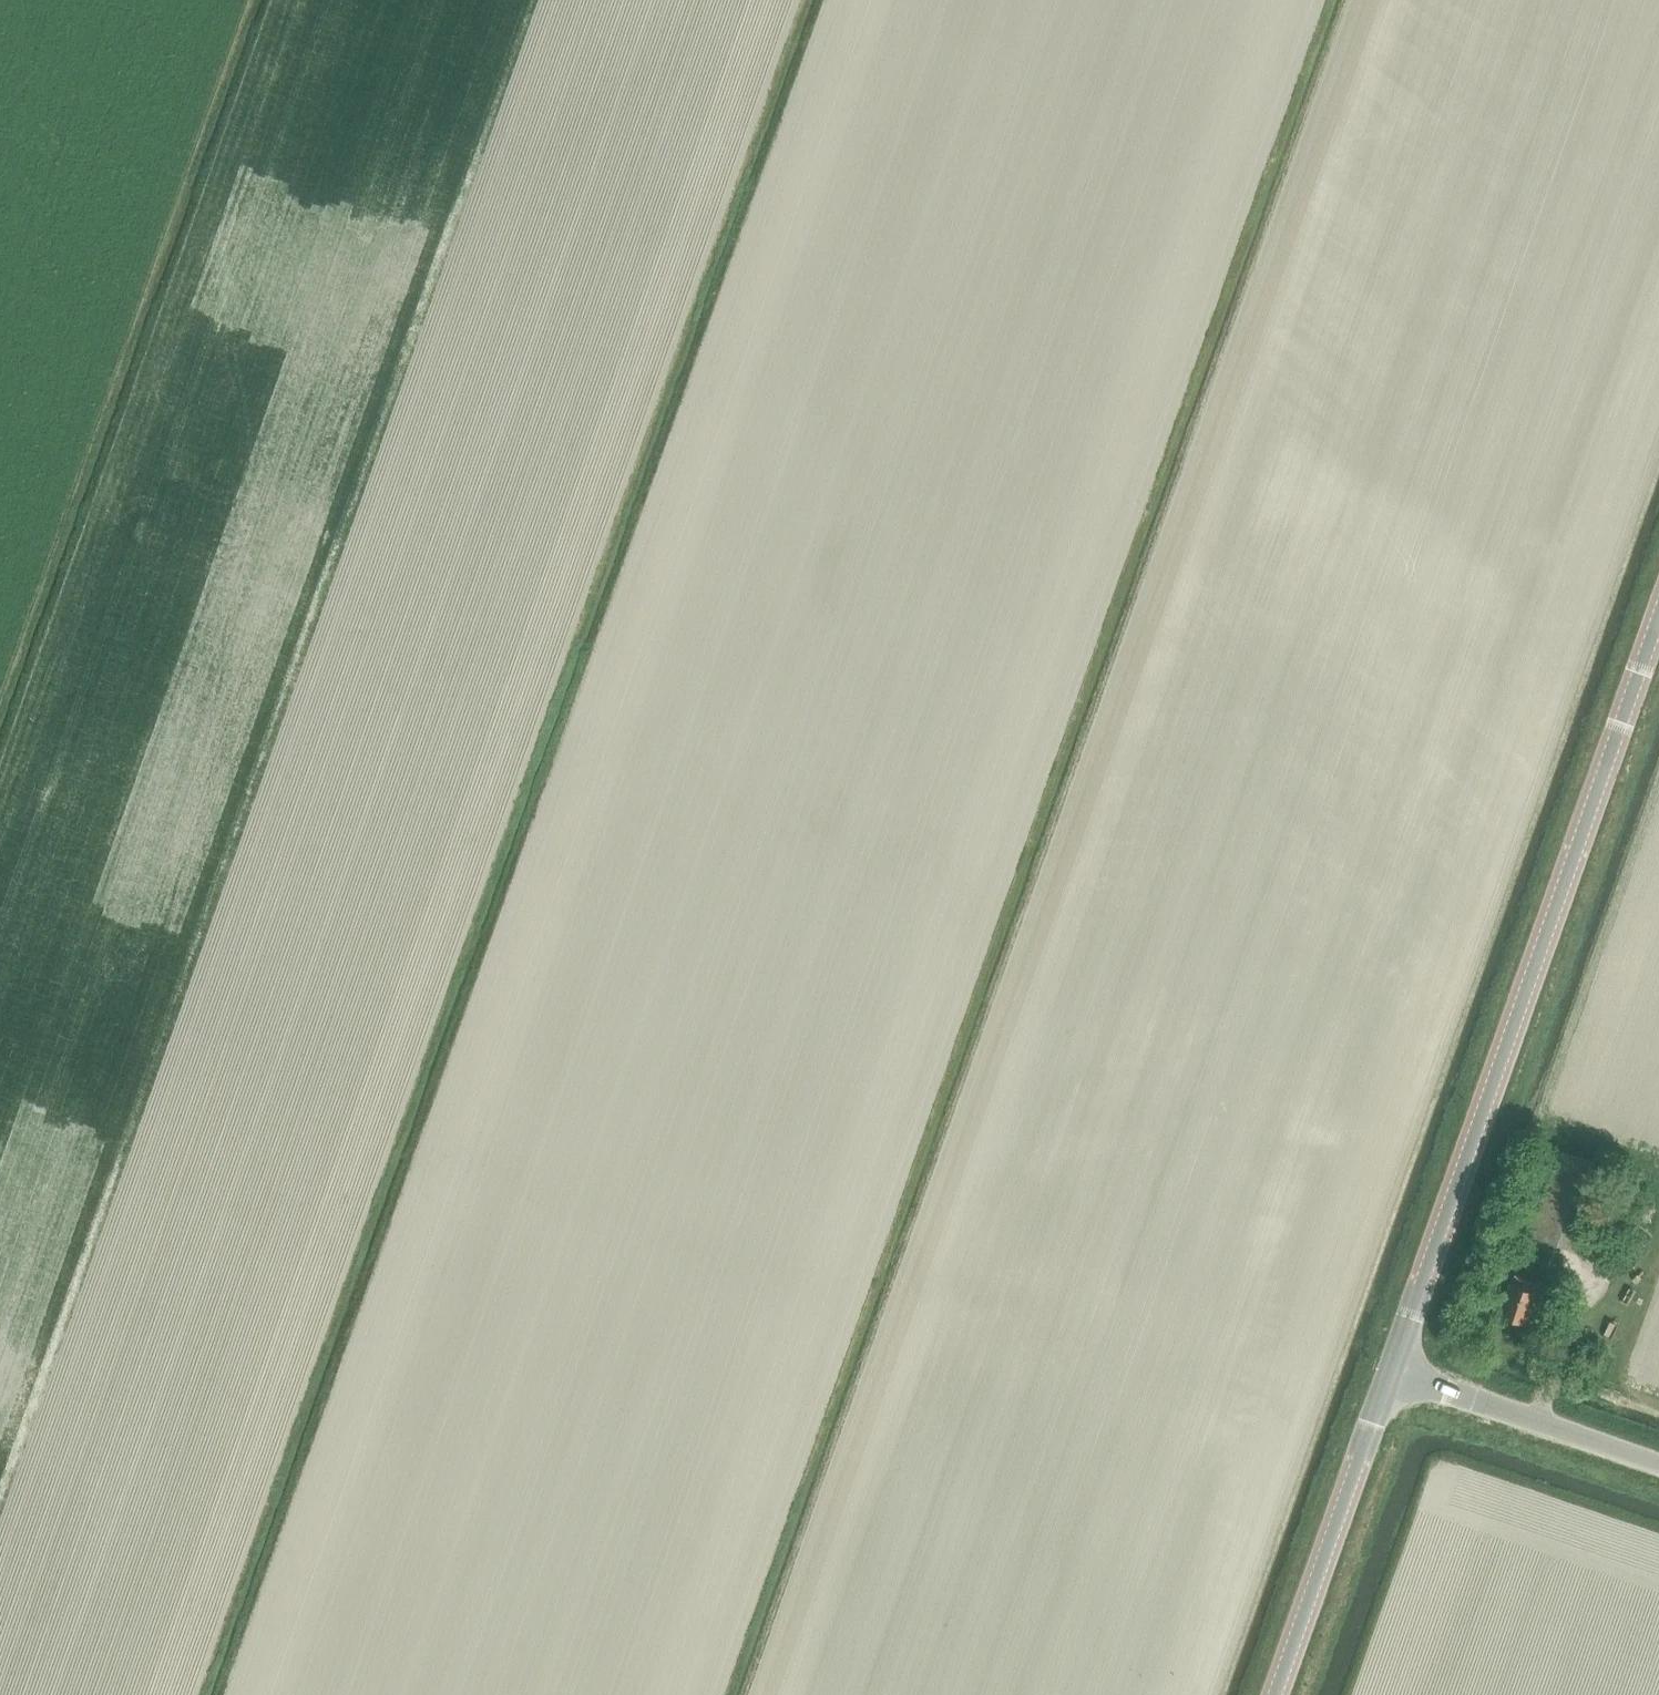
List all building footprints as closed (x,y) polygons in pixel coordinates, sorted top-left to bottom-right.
[(1529,1232),(1609,1261),(1618,1234),(1590,1224),(1610,1166),(1559,1149),(1529,1232)] [(1501,1313),(1529,1324),(1539,1294),(1547,1296),(1551,1287),(1515,1274),(1501,1313)]
